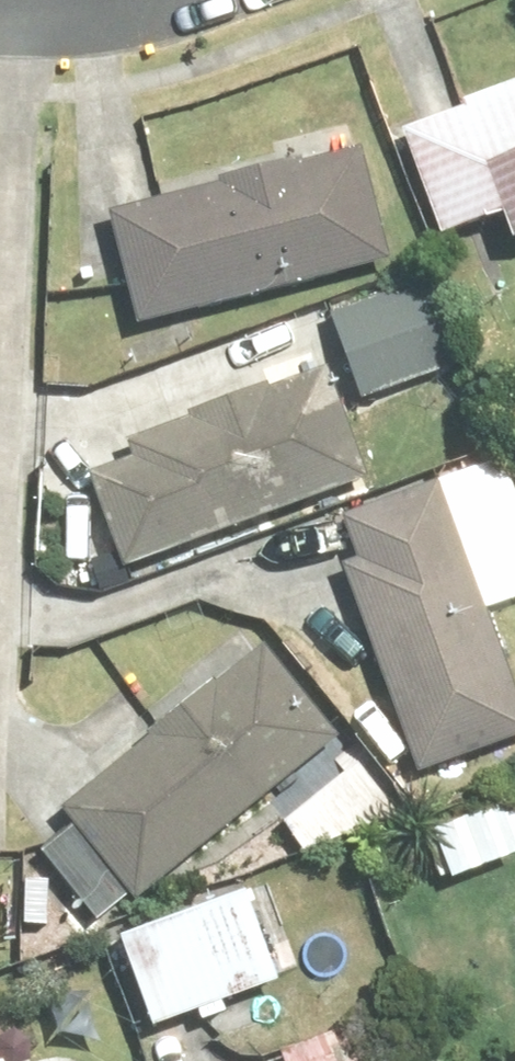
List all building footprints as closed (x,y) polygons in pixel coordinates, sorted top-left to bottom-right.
[(385,129),(426,238),(486,216),(498,249),(514,242),(514,80),(385,129)] [(347,141),(99,206),(130,325),(378,260),(347,141)] [(415,282),(320,313),(350,401),(444,370),(415,282)] [(316,365),(78,457),(121,569),(359,477),(316,365)] [(319,522),(407,774),(514,737),(514,701),(438,481),(319,522)] [(246,637),(55,803),(144,905),(335,740),(246,637)] [(244,881),(106,928),(139,1025),(277,978),(244,881)] [(394,1004),(273,1045),(279,1060),(414,1060),(394,1004)]
